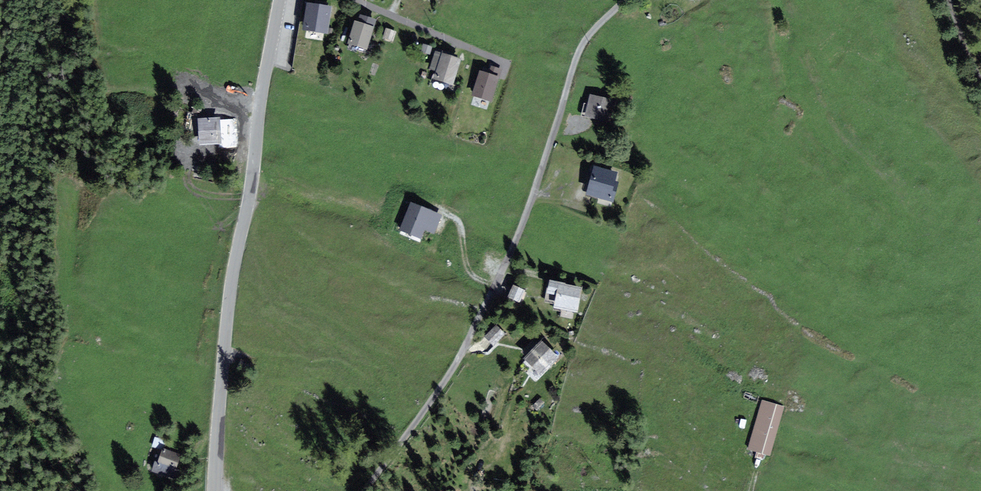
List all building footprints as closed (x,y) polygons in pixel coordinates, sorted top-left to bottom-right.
[(326,33),(329,9),(308,6),(305,30),(326,33)] [(366,49),(374,21),(361,17),(359,24),(356,23),(349,44),(366,49)] [(452,84),(460,61),(443,56),(435,79),(452,84)] [(492,101),(500,71),(492,69),(490,75),(481,72),(474,96),(492,101)] [(613,101),(591,96),(587,116),(608,121),(613,101)] [(221,119),(199,120),(201,146),(221,145),(221,132),(233,131),(233,122),(221,122),(221,119)] [(612,201),(618,174),(595,168),(588,195),(612,201)] [(440,216),(411,205),(401,231),(421,238),(424,228),(433,232),(440,216)] [(581,289),(551,282),(548,298),(555,300),(553,308),(576,313),(581,289)] [(509,299),(520,303),(525,291),(514,286),(509,299)] [(485,338),(494,347),(506,335),(496,326),(485,338)] [(540,375),(557,357),(542,343),(525,360),(540,375)] [(770,455),(782,406),(763,401),(750,450),(770,455)] [(180,455),(164,450),(159,464),(175,469),(180,455)]
